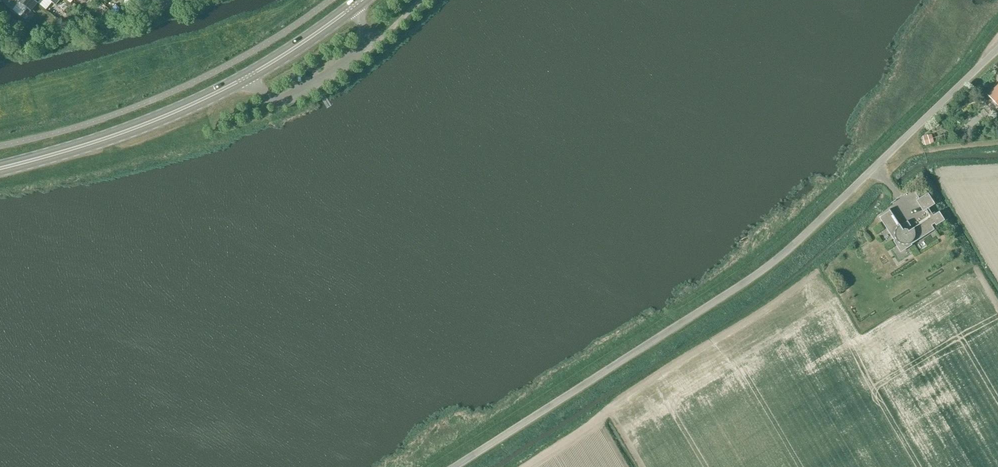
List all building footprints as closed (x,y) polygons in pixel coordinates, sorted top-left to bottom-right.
[(3,2),(13,10),(13,11),(15,13),(17,13),(21,16),(27,9),(30,12),(37,3),(33,0),(4,0),(3,2)] [(37,3),(38,3),(46,10),(52,3),(55,6),(60,0),(33,0),(37,3)] [(114,5),(110,9),(117,15),(121,10),(114,5)] [(74,25),(71,29),(77,34),(80,30),(74,25)] [(18,44),(28,47),(30,41),(21,37),(18,44)] [(997,107),(997,85),(987,95),(997,107)] [(931,135),(923,137),(925,145),(933,143),(931,135)] [(911,245),(934,230),(932,226),(934,224),(936,226),(945,220),(939,212),(933,215),(928,209),(935,204),(927,193),(919,199),(915,193),(918,199),(916,201),(923,212),(926,210),(930,216),(929,218),(912,229),(907,221),(900,226),(889,209),(889,210),(889,211),(879,218),(894,240),(893,241),(900,253),(912,245),(911,245)]
